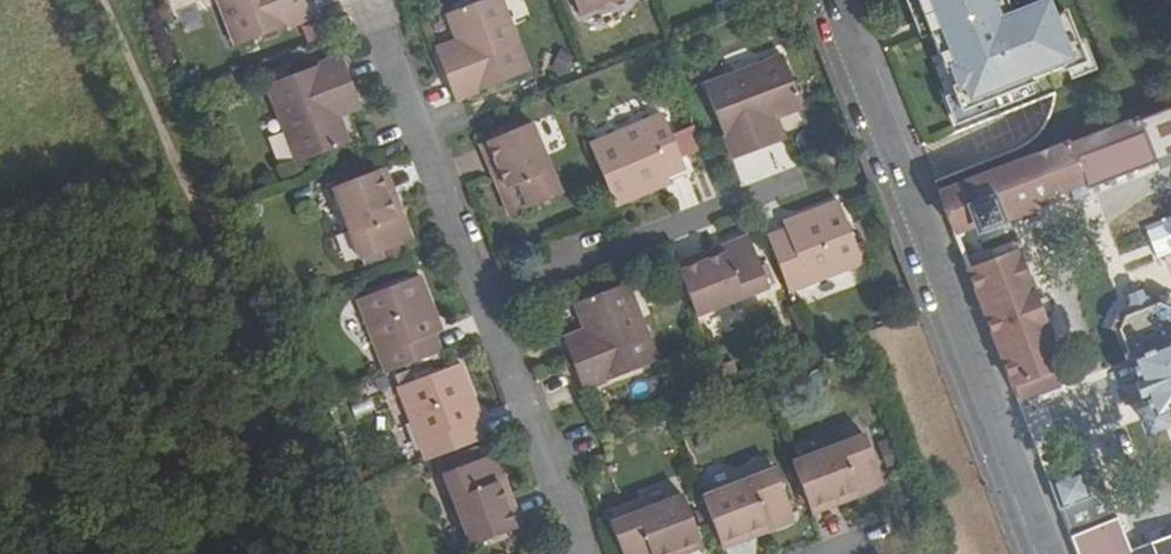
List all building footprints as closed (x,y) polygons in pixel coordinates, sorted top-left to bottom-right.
[(306,0),(220,0),(239,49),(314,21),(306,0)] [(445,64),(461,105),(534,77),(504,0),(500,0),(453,18),(463,44),(468,56),(445,64)] [(582,19),(631,0),(575,0),(582,19)] [(924,21),(930,19),(931,37),(945,75),(950,73),(956,86),(950,88),(959,113),(1034,85),(1032,81),(1059,72),(1060,75),(1084,66),(1064,13),(1051,17),(1046,3),(1010,16),(1004,0),(916,0),(924,21)] [(468,56),(463,44),(441,52),(445,64),(468,56)] [(338,110),(362,101),(346,61),(293,81),(274,88),(270,89),(301,168),(353,148),(343,123),(338,110)] [(769,128),(779,125),(807,115),(786,63),(708,92),(737,166),(777,150),(769,128)] [(270,78),(274,88),(293,81),(290,71),(270,78)] [(367,114),(362,101),(338,110),(343,123),(367,114)] [(954,235),(977,227),(979,233),(1038,212),(1035,204),(1071,190),(1077,205),(1093,199),(1090,194),(1170,163),(1170,114),(942,201),(954,235)] [(594,148),(619,209),(656,194),(654,187),(671,181),(685,175),(664,121),(594,148)] [(512,189),(502,192),(512,220),(567,199),(538,124),(494,141),(512,189)] [(769,128),(777,150),(788,146),(779,125),(769,128)] [(484,145),(502,192),(512,189),(494,141),(484,145)] [(399,220),(408,217),(390,173),(382,175),(399,220)] [(419,245),(408,217),(399,220),(382,175),(339,192),(366,265),(419,245)] [(654,187),(656,194),(674,187),(671,181),(654,187)] [(841,208),(803,222),(806,230),(791,236),(771,244),(792,297),(865,269),(841,208)] [(787,228),(791,236),(806,230),(803,222),(787,228)] [(748,243),(723,253),(726,261),(681,278),(699,323),(768,296),(748,243)] [(723,253),(678,270),(681,278),(726,261),(723,253)] [(1014,261),(971,278),(1011,384),(1051,370),(1053,370),(1037,324),(1045,322),(1041,309),(1032,312),(1014,261)] [(429,322),(437,319),(423,281),(362,306),(390,377),(442,356),(435,340),(429,322)] [(588,349),(566,356),(581,396),(655,367),(625,292),(573,312),(583,336),(588,349)] [(1122,337),(1151,412),(1137,418),(1143,438),(1163,430),(1159,420),(1170,415),(1170,321),(1170,317),(1170,313),(1170,307),(1160,302),(1156,312),(1152,312),(1149,304),(1142,300),(1130,306),(1127,312),(1130,320),(1127,322),(1117,318),(1113,333),(1122,337)] [(444,336),(437,319),(429,322),(435,340),(444,336)] [(588,349),(583,336),(561,344),(566,356),(588,349)] [(405,393),(432,464),(484,444),(478,429),(471,411),(481,407),(467,369),(405,393)] [(1057,387),(1051,370),(1011,384),(1018,401),(1057,387)] [(488,425),(481,407),(471,411),(478,429),(488,425)] [(869,439),(795,467),(812,511),(860,492),(863,500),(889,490),(869,439)] [(476,550),(520,534),(502,489),(510,487),(500,461),(449,480),(476,550)] [(1051,487),(1077,553),(1130,553),(1099,468),(1051,487)] [(707,503),(723,545),(769,527),(773,536),(800,525),(779,474),(707,503)] [(1158,487),(1170,523),(1170,482),(1158,487)] [(527,531),(510,487),(502,489),(520,534),(527,531)] [(860,492),(812,511),(815,519),(863,500),(860,492)] [(703,544),(686,500),(615,528),(624,553),(677,553),(703,544)] [(727,553),(773,536),(769,527),(723,545),(727,553)] [(1138,553),(1170,553),(1170,542),(1138,553)] [(703,544),(677,553),(703,553),(707,553),(703,544)]
